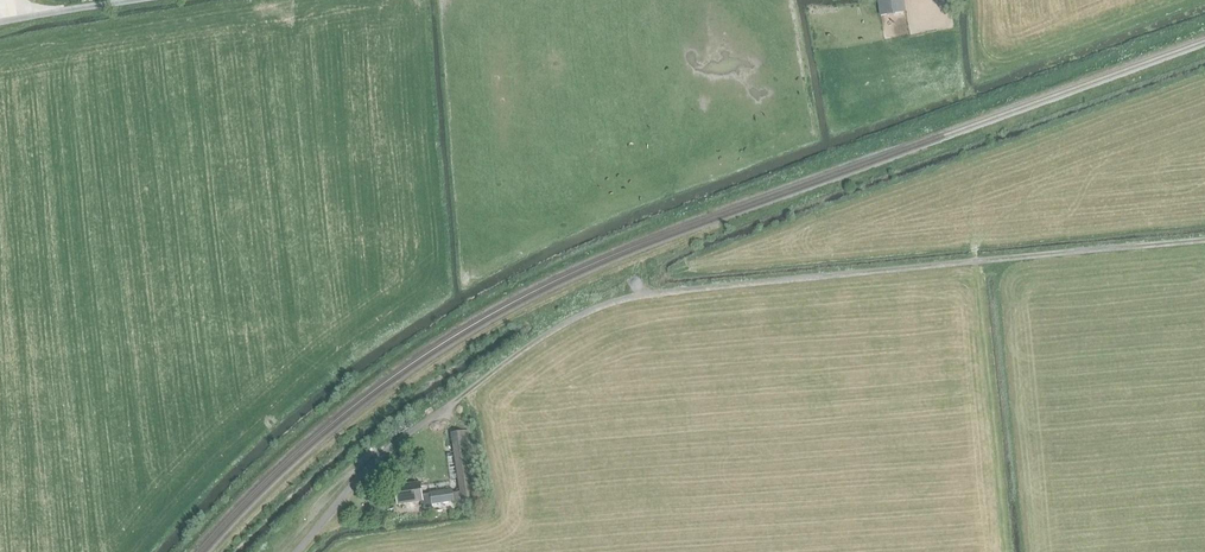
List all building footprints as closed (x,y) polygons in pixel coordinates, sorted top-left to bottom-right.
[(880,16),(904,12),(902,0),(878,0),(880,16)] [(467,459),(465,444),(470,443),(468,431),(450,433),(459,492),(452,493),(452,488),(430,491),(430,494),(422,495),(420,483),(395,486),(397,505),(423,501),(424,509),(433,508),(432,505),(473,499),(469,472),(473,472),(472,459),(467,459)]
